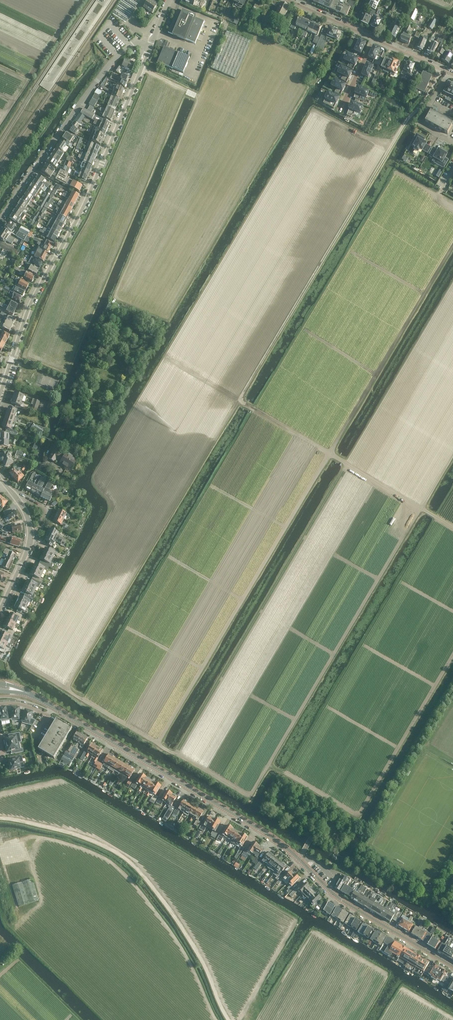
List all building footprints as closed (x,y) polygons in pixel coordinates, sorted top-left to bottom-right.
[(114,14),(128,22),(141,0),(122,0),(114,14)] [(150,0),(149,0),(144,8),(147,10),(152,13),(158,5),(150,0)] [(324,7),(330,9),(334,0),(327,0),(324,7)] [(330,9),(335,12),(340,0),(334,0),(330,9)] [(341,0),(340,0),(335,12),(341,14),(347,0),(344,0),(344,1),(341,0)] [(341,14),(346,17),(350,9),(351,6),(348,5),(348,4),(350,0),(347,0),(341,14)] [(376,11),(381,0),(372,0),(368,8),(376,11)] [(262,5),(256,3),(252,13),(258,16),(262,5)] [(282,22),(289,7),(281,3),(275,15),(272,14),(271,17),(273,18),(282,22)] [(384,19),(378,17),(381,10),(377,9),(376,12),(374,15),(376,16),(375,17),(371,27),(379,30),(384,19)] [(168,33),(186,40),(195,44),(204,22),(195,18),(177,10),(168,33)] [(373,15),(374,15),(376,12),(372,11),(369,16),(365,14),(361,23),(368,26),(373,15)] [(293,22),(291,28),(295,30),(296,26),(301,28),(305,19),(299,17),(296,23),(293,22)] [(305,19),(301,28),(304,30),(303,32),(304,32),(302,36),(304,37),(306,33),(306,31),(311,22),(305,19)] [(428,27),(432,29),(437,21),(433,19),(428,27)] [(311,22),(306,31),(312,34),(316,24),(311,22)] [(387,35),(395,39),(401,26),(393,22),(387,35)] [(409,23),(405,32),(404,31),(400,40),(409,44),(412,38),(408,36),(413,25),(409,23)] [(316,24),(312,34),(315,35),(314,37),(315,37),(313,42),(314,43),(317,45),(320,38),(317,37),(318,36),(321,27),(316,24)] [(320,38),(317,45),(316,48),(323,51),(325,45),(324,45),(326,41),(329,42),(330,40),(335,42),(335,40),(337,41),(339,37),(336,36),(338,32),(330,28),(327,36),(322,34),(320,38)] [(251,41),(227,31),(211,68),(235,78),(251,41)] [(422,39),(421,39),(417,48),(418,49),(419,50),(421,51),(422,50),(422,51),(427,41),(426,41),(427,38),(427,37),(424,36),(423,36),(422,39)] [(441,37),(440,39),(438,38),(437,41),(437,40),(435,44),(432,42),(428,52),(427,51),(427,52),(433,55),(434,54),(433,54),(437,45),(438,45),(439,42),(441,43),(443,39),(443,38),(441,37)] [(355,39),(354,39),(352,38),(351,41),(353,42),(352,44),(357,47),(355,51),(361,54),(365,44),(355,39)] [(445,40),(443,39),(441,43),(439,46),(438,49),(434,56),(439,58),(441,55),(443,56),(445,52),(441,50),(445,40)] [(173,69),(184,73),(190,58),(180,54),(179,53),(164,47),(158,62),(158,63),(173,69)] [(374,47),(369,58),(374,60),(376,55),(381,58),(384,52),(374,47)] [(452,57),(452,56),(452,55),(451,54),(451,56),(449,54),(449,53),(451,51),(448,49),(446,52),(442,60),(449,64),(452,57)] [(347,55),(344,60),(349,63),(347,67),(353,70),(358,60),(347,55)] [(126,69),(129,61),(124,59),(121,67),(126,69)] [(390,72),(395,61),(390,59),(389,61),(385,59),(381,68),(380,70),(388,74),(389,71),(390,72)] [(129,61),(126,69),(131,72),(135,63),(129,61)] [(401,64),(400,64),(395,61),(390,72),(392,73),(391,75),(394,77),(390,83),(393,84),(396,78),(394,77),(395,74),(398,68),(399,68),(400,68),(401,66),(401,64)] [(406,64),(404,68),(400,77),(408,80),(411,74),(415,65),(409,63),(408,64),(406,64)] [(367,64),(362,75),(368,78),(370,73),(374,74),(376,68),(367,64)] [(341,67),(338,73),(343,76),(341,80),(347,83),(352,73),(341,67)] [(129,79),(121,76),(121,75),(120,78),(113,75),(114,74),(111,72),(109,76),(127,83),(129,79)] [(414,92),(423,96),(424,94),(432,77),(423,73),(415,90),(414,92)] [(127,83),(109,76),(108,78),(111,79),(118,82),(117,85),(124,88),(127,83)] [(335,80),(332,86),(337,88),(334,93),(340,96),(345,86),(335,80)] [(445,91),(444,92),(450,95),(452,89),(452,84),(449,82),(448,83),(447,83),(445,87),(446,87),(445,91)] [(108,89),(121,95),(124,89),(113,85),(112,88),(109,86),(108,89)] [(366,98),(368,95),(369,92),(358,87),(354,98),(360,100),(361,96),(366,98)] [(121,95),(108,89),(107,91),(113,93),(111,96),(119,99),(121,95)] [(92,99),(97,102),(100,96),(95,93),(92,99)] [(117,104),(119,99),(111,96),(106,93),(105,95),(111,98),(109,101),(117,104)] [(323,103),(328,106),(334,109),(339,98),(328,93),(323,103)] [(97,102),(92,99),(88,104),(90,105),(94,107),(93,107),(94,107),(97,102)] [(104,102),(108,103),(107,106),(115,109),(117,104),(109,101),(105,99),(104,102)] [(352,103),(347,115),(352,117),(352,115),(353,116),(355,111),(360,113),(363,107),(352,103)] [(99,110),(101,111),(113,116),(115,111),(107,107),(105,110),(102,108),(102,109),(100,108),(99,110)] [(85,116),(87,117),(92,119),(93,116),(94,114),(91,113),(87,110),(83,108),(80,113),(79,113),(80,113),(84,116),(85,116)] [(111,121),(113,116),(101,111),(100,113),(103,115),(102,117),(111,121)] [(434,127),(435,125),(437,126),(436,128),(437,128),(437,127),(439,128),(438,129),(442,131),(443,130),(445,131),(444,132),(448,134),(452,124),(431,111),(425,122),(429,124),(429,122),(431,123),(430,125),(434,127)] [(96,117),(93,116),(92,119),(94,121),(94,122),(108,127),(110,123),(102,120),(101,122),(95,119),(96,117)] [(74,121),(79,124),(82,126),(83,124),(80,122),(81,120),(76,117),(74,121)] [(99,126),(98,129),(106,132),(108,127),(94,122),(94,121),(93,124),(99,126)] [(79,131),(71,125),(68,130),(76,136),(79,131)] [(98,129),(94,127),(92,131),(93,132),(93,131),(104,136),(106,132),(98,129)] [(95,137),(102,140),(104,136),(93,131),(93,132),(92,134),(91,134),(89,134),(89,135),(91,136),(95,137)] [(66,141),(69,143),(73,138),(74,135),(71,134),(70,136),(65,133),(61,138),(66,141)] [(420,140),(422,137),(424,139),(425,139),(417,134),(412,142),(415,144),(414,146),(416,147),(415,150),(418,152),(420,149),(422,151),(423,150),(428,152),(430,148),(425,145),(426,144),(420,140)] [(95,137),(91,136),(89,141),(100,145),(102,140),(95,137)] [(72,145),(69,143),(66,141),(64,143),(60,141),(56,147),(62,151),(66,145),(70,148),(72,145)] [(93,144),(88,142),(86,147),(87,147),(87,148),(98,152),(99,147),(92,144),(93,144)] [(87,153),(96,157),(98,152),(87,148),(87,147),(86,147),(85,146),(83,149),(88,151),(87,153)] [(435,160),(434,162),(443,167),(448,160),(445,158),(447,154),(439,150),(438,151),(433,148),(429,155),(434,157),(433,158),(435,160)] [(55,149),(52,153),(59,157),(60,158),(63,154),(55,149)] [(82,156),(94,161),(96,157),(87,153),(86,155),(82,153),(80,152),(79,155),(82,156)] [(52,153),(49,157),(56,161),(59,157),(52,153)] [(82,160),(82,159),(84,160),(83,162),(92,166),(94,161),(82,156),(79,155),(78,157),(79,158),(79,159),(82,160)] [(49,157),(47,161),(53,166),(55,167),(58,163),(56,161),(49,157)] [(52,174),(53,172),(55,170),(51,168),(52,166),(46,162),(42,167),(52,174)] [(82,168),(89,172),(91,167),(84,163),(83,166),(81,165),(80,168),(82,168)] [(45,176),(46,175),(50,177),(52,175),(54,176),(55,173),(53,172),(52,174),(42,167),(39,172),(45,176)] [(89,172),(82,168),(81,170),(79,170),(78,172),(80,173),(79,173),(87,177),(89,172)] [(59,183),(59,182),(63,183),(63,184),(69,187),(79,192),(82,186),(72,182),(72,181),(66,178),(68,174),(67,173),(64,172),(61,170),(60,170),(57,175),(56,177),(55,179),(55,180),(55,181),(59,183)] [(87,177),(79,173),(79,175),(74,173),(73,176),(78,178),(77,178),(85,181),(87,177)] [(37,175),(34,179),(44,186),(47,188),(49,185),(46,183),(43,182),(45,179),(37,175)] [(34,179),(31,184),(38,188),(41,190),(44,186),(34,179)] [(29,188),(39,194),(41,190),(38,188),(31,184),(29,188)] [(26,192),(36,198),(39,194),(29,188),(26,192)] [(36,198),(26,192),(23,196),(30,201),(33,203),(36,198)] [(72,192),(70,194),(66,192),(65,194),(76,200),(79,196),(72,192)] [(67,201),(74,205),(76,200),(65,194),(63,193),(62,196),(68,199),(67,201)] [(27,205),(30,201),(23,196),(20,201),(27,205)] [(74,205),(67,201),(65,204),(59,200),(58,203),(71,210),(74,205)] [(17,205),(27,211),(30,213),(31,210),(26,207),(27,205),(20,201),(17,205)] [(71,210),(58,203),(57,205),(63,208),(62,210),(62,211),(69,214),(71,210)] [(27,211),(17,205),(14,209),(25,216),(27,211)] [(66,219),(69,214),(62,211),(62,210),(57,208),(55,210),(57,211),(56,214),(66,219)] [(14,209),(12,213),(23,220),(25,216),(14,209)] [(22,224),(24,221),(23,220),(12,213),(9,218),(16,222),(17,220),(20,221),(19,222),(22,224)] [(66,220),(55,215),(53,219),(64,225),(66,220)] [(49,222),(61,229),(64,225),(53,219),(51,218),(50,220),(49,222)] [(11,232),(14,226),(7,222),(4,227),(11,232)] [(61,229),(49,222),(47,225),(49,225),(48,228),(59,233),(61,229)] [(30,231),(21,227),(19,231),(16,236),(22,240),(23,241),(24,240),(26,236),(27,237),(27,236),(30,231)] [(13,242),(14,240),(7,235),(8,233),(2,228),(0,230),(0,233),(13,242)] [(44,228),(43,231),(56,238),(59,233),(48,228),(47,229),(44,228)] [(39,232),(42,233),(47,236),(46,238),(54,242),(56,238),(43,231),(40,229),(39,232)] [(0,233),(0,239),(3,241),(4,239),(11,244),(13,242),(0,233)] [(34,238),(33,240),(38,242),(50,249),(53,244),(46,241),(45,243),(34,238)] [(14,255),(17,250),(0,241),(0,248),(14,255)] [(37,248),(48,253),(50,249),(38,242),(37,244),(39,245),(37,248)] [(48,253),(37,248),(35,252),(46,258),(48,253)] [(35,252),(31,250),(30,252),(36,254),(34,257),(37,259),(42,262),(43,262),(46,258),(35,252)] [(39,268),(42,263),(34,259),(31,257),(30,260),(33,262),(31,264),(39,268)] [(31,265),(27,263),(26,266),(30,268),(28,271),(36,275),(39,269),(31,265)] [(14,269),(20,272),(19,274),(21,275),(22,273),(25,275),(24,278),(31,282),(35,276),(27,272),(15,266),(14,269)] [(16,277),(16,278),(12,276),(11,278),(17,281),(15,285),(25,290),(29,284),(21,280),(16,277)] [(25,291),(17,287),(15,286),(12,292),(22,297),(25,291)] [(19,303),(22,297),(14,293),(13,293),(12,292),(4,288),(3,288),(2,291),(12,296),(13,297),(12,299),(19,303)] [(8,306),(15,310),(18,305),(10,301),(8,306)] [(15,310),(8,306),(5,312),(12,316),(15,310)] [(13,324),(15,319),(8,315),(1,312),(0,314),(0,315),(3,316),(2,318),(6,320),(13,324)] [(11,328),(13,324),(2,318),(1,320),(0,319),(0,322),(11,328)] [(9,332),(11,328),(0,322),(0,327),(1,328),(9,332)] [(0,330),(0,332),(0,331),(2,332),(0,336),(7,339),(10,335),(0,330)] [(14,393),(12,398),(22,401),(24,396),(14,393)] [(22,401),(12,398),(11,403),(20,406),(22,401)] [(23,408),(15,406),(14,409),(8,407),(6,414),(15,417),(17,410),(16,410),(17,410),(22,411),(23,408)] [(15,417),(6,414),(4,420),(13,423),(15,417)] [(6,430),(5,432),(16,436),(18,433),(12,429),(15,424),(13,423),(4,420),(2,427),(5,428),(5,429),(6,430)] [(32,429),(35,431),(34,432),(37,434),(38,432),(41,434),(43,430),(45,428),(38,426),(35,424),(32,429)] [(52,453),(48,458),(54,462),(56,458),(61,461),(59,464),(70,470),(72,467),(74,466),(74,464),(76,460),(72,457),(71,458),(65,454),(64,457),(59,454),(59,453),(56,452),(57,449),(53,447),(50,452),(52,453)] [(3,461),(11,457),(8,452),(0,455),(3,461)] [(11,457),(3,461),(5,467),(13,463),(11,457)] [(16,468),(9,474),(13,478),(20,471),(20,472),(22,470),(21,470),(25,466),(24,465),(21,468),(20,468),(18,468),(17,469),(16,468)] [(20,471),(13,478),(17,482),(24,476),(20,472),(20,471)] [(33,485),(30,492),(35,494),(39,487),(38,487),(43,477),(41,476),(39,480),(36,486),(33,485)] [(39,487),(35,494),(40,497),(44,489),(42,488),(46,478),(44,477),(43,478),(43,477),(38,487),(39,487)] [(44,489),(40,497),(50,501),(52,495),(48,494),(50,490),(53,484),(54,484),(54,483),(49,480),(45,488),(44,489)] [(33,485),(28,482),(25,489),(30,492),(33,485)] [(70,515),(66,513),(58,510),(57,512),(56,512),(55,515),(63,519),(65,516),(69,518),(70,515)] [(14,511),(6,516),(4,517),(5,519),(7,517),(9,520),(17,515),(14,511)] [(63,519),(55,515),(53,518),(54,519),(53,521),(61,525),(64,527),(64,528),(63,527),(61,529),(66,532),(67,529),(66,529),(67,526),(65,525),(66,524),(62,522),(63,519)] [(8,530),(11,529),(12,533),(21,531),(19,525),(11,526),(7,527),(8,530)] [(64,543),(65,542),(66,540),(63,539),(57,536),(58,532),(50,528),(49,529),(48,531),(48,532),(47,534),(64,542),(64,543)] [(51,546),(52,544),(53,544),(54,541),(60,544),(61,544),(62,544),(64,544),(64,543),(64,542),(47,534),(46,536),(45,537),(44,539),(45,539),(44,540),(47,542),(46,544),(51,546)] [(20,540),(12,538),(9,537),(8,540),(11,540),(10,544),(18,547),(20,540)] [(2,557),(13,562),(16,555),(11,553),(12,551),(6,548),(5,550),(3,554),(2,557)] [(42,554),(52,559),(54,555),(57,556),(58,551),(51,548),(49,551),(45,548),(42,554)] [(52,559),(42,554),(40,559),(43,561),(42,563),(42,564),(49,567),(51,568),(53,564),(50,563),(52,559)] [(13,562),(2,557),(1,559),(4,560),(1,566),(9,570),(13,562)] [(32,569),(42,574),(44,570),(47,571),(49,567),(42,564),(42,563),(41,563),(39,566),(35,564),(32,569)] [(42,574),(32,569),(29,575),(34,577),(33,579),(41,583),(43,579),(40,578),(42,574)] [(27,580),(24,585),(34,590),(36,586),(39,587),(41,583),(33,579),(32,582),(27,580)] [(25,596),(33,599),(35,595),(33,594),(34,590),(24,585),(22,591),(26,593),(25,596)] [(17,602),(27,607),(29,602),(31,603),(33,599),(25,596),(24,598),(19,596),(17,602)] [(27,607),(17,602),(14,607),(19,609),(18,612),(25,616),(27,611),(25,610),(27,607)] [(15,615),(10,613),(8,617),(9,618),(8,620),(16,624),(18,620),(20,621),(22,615),(16,613),(15,615)] [(7,632),(13,634),(14,632),(13,631),(16,624),(8,620),(6,620),(3,627),(9,629),(7,632)] [(7,632),(6,634),(1,632),(0,634),(0,636),(0,640),(7,643),(9,639),(11,640),(13,634),(7,632)] [(10,645),(7,643),(0,640),(0,651),(4,653),(6,650),(4,650),(6,645),(9,647),(10,645)] [(1,722),(9,720),(10,713),(6,714),(5,708),(4,708),(3,707),(0,708),(0,718),(1,722)] [(20,722),(22,715),(18,714),(19,708),(17,708),(17,707),(13,707),(13,708),(12,708),(11,713),(10,713),(9,720),(11,720),(11,721),(19,721),(19,722),(20,722)] [(32,727),(36,720),(34,719),(30,718),(32,713),(31,712),(31,711),(27,710),(26,711),(25,711),(24,715),(22,715),(20,722),(22,722),(21,723),(30,726),(32,727)] [(57,719),(44,741),(39,749),(54,758),(72,728),(57,719)] [(81,740),(84,735),(78,732),(74,739),(70,746),(73,748),(74,745),(76,746),(78,742),(80,740),(81,740)] [(6,744),(6,745),(19,743),(21,743),(19,733),(11,734),(12,737),(8,738),(5,739),(5,740),(4,740),(5,744),(6,744)] [(88,738),(84,735),(81,740),(80,740),(78,742),(76,746),(74,745),(73,748),(70,746),(65,754),(65,753),(61,760),(61,759),(58,764),(60,765),(62,760),(67,763),(69,764),(68,765),(69,766),(79,750),(77,748),(78,746),(78,745),(79,744),(79,743),(81,745),(80,747),(82,748),(88,738)] [(20,749),(19,743),(6,745),(6,746),(5,747),(6,751),(7,751),(7,752),(11,751),(14,751),(15,754),(23,752),(22,748),(20,749)] [(90,754),(93,755),(98,747),(93,744),(87,753),(84,751),(80,759),(83,761),(86,756),(88,758),(90,754)] [(93,761),(96,763),(93,766),(97,768),(100,762),(97,760),(98,758),(103,750),(98,747),(93,755),(92,758),(95,759),(93,761)] [(110,754),(104,764),(103,765),(108,768),(108,769),(116,757),(110,754)] [(10,765),(9,765),(10,769),(11,769),(11,770),(21,768),(20,763),(23,762),(22,755),(9,757),(10,761),(9,761),(10,765)] [(116,757),(108,769),(113,772),(114,771),(116,768),(120,761),(116,758),(116,757)] [(116,768),(114,771),(119,774),(119,775),(125,764),(120,761),(116,768)] [(125,764),(119,775),(124,777),(124,776),(125,776),(131,767),(125,764)] [(125,776),(128,778),(130,780),(136,770),(131,767),(125,776)] [(138,785),(141,787),(141,786),(147,777),(142,774),(136,784),(134,782),(131,786),(135,789),(138,785)] [(146,789),(152,780),(147,777),(141,786),(146,789)] [(152,780),(146,789),(151,792),(157,783),(152,780)] [(157,783),(151,792),(154,794),(152,798),(155,801),(158,796),(156,795),(162,786),(157,783)] [(167,803),(172,794),(173,794),(167,790),(161,800),(159,799),(157,803),(161,806),(163,803),(163,802),(167,803)] [(172,794),(167,803),(166,804),(170,806),(169,807),(171,809),(173,807),(171,806),(177,797),(172,794)] [(173,813),(178,815),(181,809),(184,811),(189,802),(185,799),(179,809),(176,808),(173,813)] [(189,802),(184,811),(189,814),(195,805),(189,802)] [(195,805),(189,814),(194,817),(200,808),(195,805)] [(200,808),(194,817),(196,818),(196,820),(194,824),(198,827),(201,822),(199,821),(205,811),(200,808)] [(204,832),(205,831),(207,827),(210,829),(211,827),(216,819),(211,816),(210,819),(209,819),(204,826),(202,824),(199,829),(204,832)] [(211,827),(210,829),(213,831),(211,834),(212,835),(211,836),(215,838),(218,833),(216,832),(220,825),(220,824),(221,822),(216,819),(211,827)] [(223,835),(220,833),(217,839),(221,841),(224,836),(227,838),(228,836),(233,827),(229,825),(223,835)] [(233,827),(228,836),(227,838),(228,838),(227,838),(232,841),(233,839),(238,830),(233,827)] [(238,830),(233,839),(232,841),(231,842),(236,845),(238,842),(243,833),(238,830)] [(242,846),(243,845),(248,836),(243,833),(238,842),(241,844),(239,847),(240,848),(237,853),(240,854),(245,847),(242,846)] [(247,858),(250,853),(253,855),(259,845),(258,845),(258,844),(253,841),(253,842),(248,849),(246,848),(242,855),(247,858)] [(259,845),(253,855),(255,856),(252,862),(256,865),(259,859),(257,858),(263,849),(264,848),(259,845)] [(268,864),(274,856),(269,852),(268,852),(269,853),(263,861),(261,859),(257,865),(259,867),(261,864),(261,865),(262,864),(263,864),(265,862),(267,864),(268,864)] [(270,869),(272,867),(278,859),(274,856),(268,864),(267,864),(266,865),(268,867),(268,868),(270,869)] [(278,859),(272,867),(276,871),(283,862),(278,859)] [(276,871),(278,872),(276,876),(277,877),(276,878),(278,880),(282,876),(281,876),(280,875),(287,866),(287,867),(288,866),(283,862),(276,871)] [(286,880),(288,882),(295,875),(291,871),(284,879),(282,877),(276,883),(278,885),(284,879),(285,880),(286,880)] [(300,878),(296,874),(295,875),(288,882),(292,885),(286,891),(289,893),(293,888),(292,887),(300,878)] [(340,891),(344,884),(348,877),(345,876),(342,881),(340,880),(335,888),(340,891)] [(345,894),(349,887),(347,886),(351,879),(348,877),(344,884),(345,885),(341,891),(345,894)] [(33,879),(12,885),(18,906),(39,900),(33,879)] [(303,893),(310,886),(311,886),(306,881),(305,881),(306,882),(297,891),(295,888),(289,895),(291,897),(297,891),(299,892),(300,892),(302,894),(303,893)] [(349,887),(345,894),(350,897),(356,886),(358,883),(356,882),(352,889),(349,887)] [(303,893),(302,894),(304,895),(303,896),(306,899),(307,897),(314,890),(310,886),(303,893)] [(355,901),(364,887),(361,886),(358,892),(355,890),(350,898),(355,901)] [(360,904),(365,896),(363,895),(366,889),(364,887),(355,901),(360,904)] [(311,901),(319,893),(318,892),(317,893),(314,890),(307,897),(311,901)] [(319,893),(311,901),(313,903),(311,906),(314,909),(315,908),(315,907),(319,902),(318,901),(321,897),(322,898),(323,897),(319,893)] [(365,896),(360,904),(365,907),(373,894),(371,893),(368,898),(365,896)] [(374,893),(373,894),(365,907),(370,910),(375,902),(373,901),(374,898),(377,894),(374,893)] [(375,902),(370,910),(375,913),(384,899),(381,898),(378,904),(375,902)] [(384,899),(375,913),(380,916),(385,908),(382,906),(386,901),(384,899)] [(335,906),(333,905),(332,903),(330,902),(329,902),(325,908),(323,907),(322,909),(320,907),(317,912),(322,914),(323,913),(326,915),(327,913),(330,915),(335,906)] [(394,904),(391,903),(389,907),(387,905),(385,908),(380,916),(385,919),(392,908),(394,904)] [(337,919),(343,910),(342,910),(340,908),(339,908),(337,907),(332,916),(337,919)] [(392,908),(385,919),(391,922),(393,920),(397,922),(402,914),(397,910),(395,913),(392,911),(394,909),(392,908)] [(343,910),(337,919),(341,921),(340,924),(339,927),(341,929),(343,926),(344,923),(343,923),(348,914),(346,912),(343,910),(343,911),(343,910)] [(351,927),(356,919),(350,915),(345,924),(348,926),(348,925),(351,927)] [(408,921),(403,929),(405,930),(405,931),(407,932),(408,932),(409,933),(414,924),(410,922),(414,917),(412,915),(408,921)] [(401,918),(399,921),(400,922),(398,926),(399,926),(399,927),(400,928),(401,928),(403,929),(408,921),(403,918),(402,919),(401,918)] [(356,919),(351,927),(354,928),(354,929),(356,931),(361,922),(356,919)] [(420,925),(419,928),(416,926),(411,934),(412,935),(413,936),(414,937),(415,936),(417,937),(423,927),(425,924),(421,922),(420,925)] [(358,932),(363,936),(364,934),(369,926),(365,924),(363,924),(358,932)] [(364,934),(367,936),(366,937),(368,939),(374,930),(372,929),(373,928),(369,926),(364,934)] [(423,927),(417,937),(419,939),(419,940),(420,941),(422,940),(422,941),(422,940),(428,944),(431,938),(430,937),(432,934),(425,930),(425,929),(423,927)] [(376,943),(382,933),(379,932),(378,932),(376,931),(371,940),(376,943)] [(382,933),(376,943),(381,946),(386,937),(385,936),(382,933)] [(381,948),(379,950),(397,961),(401,955),(400,954),(404,948),(387,937),(381,948)] [(431,938),(428,944),(427,945),(436,950),(440,942),(438,940),(438,939),(436,938),(435,939),(432,937),(431,938)] [(442,943),(437,951),(442,954),(451,939),(449,937),(444,945),(442,943)] [(442,954),(447,957),(452,949),(450,947),(452,942),(452,940),(451,939),(442,954)] [(401,955),(397,961),(399,963),(400,962),(405,966),(413,953),(404,948),(400,954),(401,955)] [(413,953),(405,966),(414,971),(416,967),(415,967),(420,957),(413,953)] [(416,967),(414,971),(421,976),(425,970),(429,963),(420,957),(415,967),(416,967)] [(434,979),(440,969),(433,965),(431,968),(430,968),(428,972),(427,974),(432,976),(431,977),(429,980),(432,982),(434,979)] [(444,976),(447,972),(440,969),(434,979),(437,981),(438,980),(441,982),(441,980),(444,982),(442,984),(444,985),(448,979),(446,978),(446,977),(444,976)] [(449,977),(448,979),(444,985),(442,989),(447,992),(448,989),(452,992),(452,979),(449,977)]
